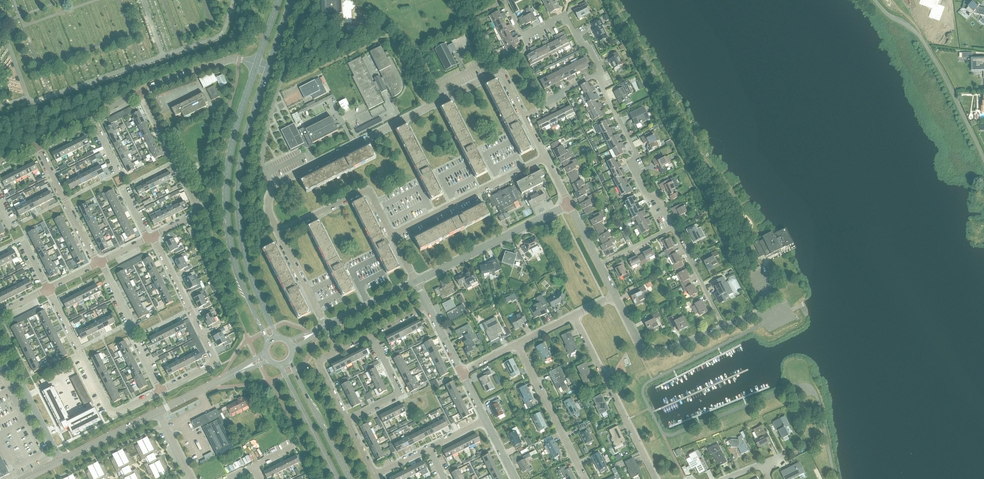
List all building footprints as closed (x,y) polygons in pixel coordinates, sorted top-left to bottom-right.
[(341,0),(322,0),(322,5),(324,5),(324,7),(322,7),(322,13),(324,13),(339,13),(341,12),(341,7),(343,7),(343,22),(352,22),(351,10),(355,5),(349,0),(346,0),(343,4),(341,4),(341,0)] [(515,13),(519,11),(515,3),(521,0),(511,0),(509,1),(515,13)] [(550,13),(560,8),(556,1),(555,2),(555,0),(544,0),(548,9),(547,9),(550,13)] [(918,4),(919,5),(919,4),(921,5),(922,6),(922,5),(924,6),(926,2),(937,6),(932,19),(940,22),(945,6),(938,4),(940,0),(920,0),(918,4)] [(574,11),(578,19),(589,13),(586,7),(588,7),(585,2),(579,5),(581,8),(579,9),(578,9),(574,11)] [(964,2),(962,9),(967,10),(967,11),(971,14),(972,13),(983,16),(983,8),(978,7),(975,6),(975,4),(964,2)] [(532,8),(530,9),(529,7),(525,10),(528,16),(524,18),(523,16),(518,18),(522,25),(525,24),(526,25),(531,22),(532,23),(536,21),(532,13),(534,12),(532,8)] [(489,16),(492,22),(506,15),(504,12),(500,15),(497,9),(491,12),(492,14),(489,16)] [(492,22),(495,28),(504,23),(503,20),(507,18),(506,15),(492,22)] [(593,23),(594,25),(596,28),(593,30),(595,34),(596,33),(599,41),(607,37),(601,26),(603,25),(600,19),(593,23)] [(495,28),(498,34),(512,27),(510,24),(506,27),(504,23),(495,28)] [(498,34),(501,40),(510,35),(509,32),(513,30),(512,27),(498,34)] [(564,32),(557,35),(563,49),(570,45),(565,35),(564,32)] [(501,40),(505,46),(518,39),(517,36),(512,39),(510,35),(501,40)] [(556,41),(553,43),(557,52),(563,49),(557,35),(554,37),(556,41)] [(518,39),(505,46),(508,52),(517,48),(515,44),(520,42),(518,39)] [(548,40),(545,42),(551,55),(557,52),(553,43),(550,45),(548,40)] [(544,48),(541,49),(545,58),(551,55),(545,42),(542,43),(544,48)] [(435,49),(446,71),(456,65),(450,53),(451,52),(451,53),(457,50),(453,43),(448,46),(447,47),(445,44),(435,49)] [(536,46),(533,48),(539,61),(545,58),(541,49),(538,51),(536,46)] [(352,77),(369,110),(384,102),(378,90),(379,90),(381,91),(382,91),(384,90),(385,89),(385,88),(386,87),(386,86),(393,98),(396,96),(399,93),(402,90),(403,87),(403,83),(402,79),(388,51),(384,53),(381,47),(370,52),(382,78),(381,78),(380,76),(374,79),(375,82),(374,82),(361,57),(348,63),(354,76),(352,77)] [(539,61),(533,48),(530,49),(532,54),(527,57),(529,60),(528,60),(531,65),(539,61)] [(610,59),(614,68),(621,64),(617,56),(618,55),(617,52),(610,56),(611,59),(610,59)] [(582,59),(578,61),(582,70),(589,66),(587,63),(589,61),(586,55),(581,58),(582,59)] [(972,60),(972,61),(972,66),(976,66),(977,71),(983,71),(983,58),(981,58),(981,59),(968,59),(968,60),(972,60)] [(578,61),(572,65),(576,73),(582,70),(578,61)] [(572,65),(565,68),(570,76),(576,73),(572,65)] [(565,68),(559,71),(563,80),(570,76),(565,68)] [(559,71),(553,74),(557,83),(563,80),(559,71)] [(220,87),(227,84),(223,75),(216,78),(213,72),(199,79),(204,88),(217,81),(220,87)] [(553,74),(546,78),(551,86),(557,83),(553,74)] [(299,88),(305,99),(312,95),(314,99),(327,93),(319,78),(299,88)] [(551,86),(546,78),(540,81),(545,89),(551,86)] [(496,80),(486,86),(507,129),(520,156),(532,150),(496,80)] [(627,95),(631,93),(629,89),(628,90),(626,86),(629,84),(627,80),(617,86),(619,89),(614,92),(617,97),(618,97),(621,103),(624,101),(626,105),(632,102),(631,99),(629,98),(628,98),(627,95)] [(580,92),(582,95),(589,91),(589,93),(592,92),(595,90),(593,85),(589,87),(587,82),(580,86),(583,91),(580,92)] [(207,89),(212,101),(220,97),(215,86),(207,89)] [(586,103),(587,103),(588,102),(591,100),(592,102),(594,101),(599,98),(597,93),(593,95),(592,92),(589,93),(589,91),(582,95),(586,103)] [(205,104),(208,103),(203,93),(189,100),(188,99),(186,100),(186,101),(172,109),(176,117),(182,113),(184,118),(207,107),(205,104)] [(347,98),(339,101),(344,112),(352,109),(347,98)] [(588,112),(595,108),(596,110),(598,109),(602,107),(599,102),(596,104),(594,101),(592,102),(591,100),(588,102),(587,103),(588,106),(585,108),(588,112)] [(487,172),(452,103),(441,108),(463,152),(476,178),(487,172)] [(559,107),(561,111),(562,113),(564,112),(566,117),(567,120),(567,119),(575,115),(575,116),(575,115),(570,106),(566,108),(564,105),(559,107)] [(643,107),(630,114),(632,119),(633,119),(636,125),(638,128),(642,126),(640,123),(644,121),(644,122),(649,119),(643,107)] [(595,108),(588,112),(593,120),(594,119),(595,121),(606,115),(603,110),(600,112),(598,109),(596,110),(595,108)] [(551,111),(553,115),(554,117),(556,116),(558,121),(566,117),(564,112),(562,113),(561,111),(558,112),(556,109),(551,111)] [(133,122),(133,121),(142,117),(139,111),(137,113),(136,111),(133,112),(131,114),(132,115),(133,115),(134,118),(131,119),(133,122)] [(296,123),(302,120),(298,112),(293,114),(296,123)] [(543,116),(544,119),(545,119),(546,121),(548,121),(550,125),(551,128),(560,124),(558,121),(556,116),(554,117),(553,115),(550,116),(548,113),(543,116)] [(136,127),(138,126),(145,123),(142,117),(133,121),(136,127)] [(294,124),(281,130),(291,150),(303,144),(303,145),(304,145),(304,146),(305,146),(305,147),(306,147),(307,147),(308,147),(310,146),(310,147),(311,147),(309,144),(312,143),(312,144),(338,131),(331,117),(306,129),(305,127),(298,131),(294,124)] [(355,128),(358,134),(384,123),(381,117),(355,128)] [(545,119),(544,119),(545,119),(542,120),(540,117),(535,120),(539,127),(540,126),(543,132),(546,131),(545,127),(550,125),(548,121),(546,121),(545,119)] [(598,124),(594,126),(598,134),(602,132),(602,134),(607,131),(606,130),(609,129),(607,126),(610,124),(608,119),(600,123),(601,124),(599,125),(598,124)] [(138,126),(141,131),(148,128),(145,123),(138,126)] [(106,128),(109,134),(118,129),(115,124),(106,128)] [(396,131),(420,178),(431,200),(442,195),(407,125),(396,131)] [(607,142),(608,141),(611,139),(610,138),(613,137),(611,134),(614,132),(612,127),(609,129),(606,130),(607,131),(602,134),(607,142)] [(141,131),(144,137),(151,134),(148,128),(141,131)] [(109,134),(112,139),(118,136),(117,133),(119,132),(118,129),(109,134)] [(651,132),(641,138),(644,144),(647,142),(648,142),(649,143),(648,144),(646,148),(648,152),(649,151),(653,150),(652,148),(653,148),(654,147),(659,145),(657,141),(659,140),(656,134),(652,136),(651,132)] [(144,144),(147,142),(153,139),(151,134),(144,137),(145,140),(143,141),(144,144)] [(608,141),(612,149),(617,147),(616,145),(618,144),(617,141),(620,140),(617,134),(613,137),(610,138),(611,139),(608,141)] [(85,136),(80,139),(83,147),(85,150),(88,148),(87,146),(86,145),(89,144),(85,136)] [(112,139),(114,145),(121,142),(118,136),(112,139)] [(80,139),(74,142),(78,149),(83,147),(80,139)] [(147,142),(149,148),(156,144),(153,139),(147,142)] [(565,150),(562,145),(561,146),(558,140),(551,144),(554,150),(552,150),(557,159),(558,158),(559,157),(566,154),(565,150)] [(74,142),(69,145),(72,152),(78,149),(74,142)] [(114,145),(117,150),(124,147),(121,142),(114,145)] [(609,151),(613,158),(616,157),(623,154),(621,149),(624,148),(622,142),(618,144),(616,145),(617,147),(612,149),(609,151)] [(147,149),(150,154),(150,155),(159,150),(156,144),(149,148),(147,149)] [(69,145),(63,148),(67,155),(72,152),(69,145)] [(117,150),(120,156),(129,151),(126,146),(124,147),(117,150)] [(370,146),(307,178),(301,181),(306,192),(376,157),(370,146)] [(63,148),(58,151),(61,158),(67,155),(63,148)] [(570,148),(565,150),(566,154),(559,157),(558,158),(561,163),(562,162),(565,168),(572,164),(570,161),(569,162),(568,159),(571,158),(570,155),(573,154),(570,148)] [(146,156),(143,158),(144,160),(146,159),(146,160),(151,157),(154,156),(156,161),(159,159),(158,157),(162,155),(159,150),(150,155),(150,154),(146,156)] [(61,158),(58,151),(52,153),(56,161),(61,158)] [(120,156),(123,161),(129,158),(128,155),(130,154),(129,151),(120,156)] [(655,166),(658,164),(659,166),(658,167),(661,173),(667,170),(665,165),(670,162),(667,156),(664,158),(662,155),(652,160),(655,166)] [(123,161),(125,167),(132,164),(129,158),(123,161)] [(606,162),(610,170),(615,167),(616,169),(618,168),(622,166),(619,161),(615,163),(613,158),(606,162)] [(132,164),(125,167),(128,172),(135,169),(133,167),(136,166),(135,165),(139,163),(142,161),(141,159),(138,161),(132,164)] [(572,164),(565,168),(564,168),(566,174),(567,173),(570,178),(577,175),(575,169),(576,169),(575,166),(578,164),(575,159),(570,161),(572,164)] [(34,162),(29,165),(32,172),(38,169),(34,162)] [(29,165),(23,168),(27,175),(32,172),(29,165)] [(100,166),(95,169),(98,176),(104,173),(100,166)] [(610,170),(614,178),(617,176),(618,178),(620,177),(625,174),(623,169),(619,171),(618,168),(616,169),(615,167),(610,170)] [(23,168),(18,171),(21,178),(27,175),(23,168)] [(95,169),(89,171),(93,179),(98,176),(95,169)] [(18,171),(12,174),(16,181),(21,178),(18,171)] [(89,171),(83,174),(87,181),(93,179),(89,171)] [(527,178),(516,184),(521,194),(523,193),(526,199),(530,207),(545,199),(548,197),(539,179),(541,178),(544,176),(541,171),(527,178)] [(169,172),(164,174),(168,183),(171,182),(170,180),(173,178),(169,172)] [(12,174),(7,176),(10,184),(16,181),(12,174)] [(83,174),(78,177),(82,184),(87,181),(83,174)] [(164,174),(158,177),(162,184),(163,187),(169,184),(168,183),(164,174)] [(121,175),(115,177),(118,185),(124,183),(121,175)] [(572,185),(576,193),(577,192),(582,190),(581,187),(584,185),(582,181),(581,181),(577,175),(570,178),(573,184),(572,185)] [(3,178),(1,179),(4,186),(6,189),(12,186),(10,184),(7,178),(7,176),(3,178)] [(613,178),(617,187),(621,185),(622,186),(624,185),(625,185),(628,183),(625,178),(622,180),(620,177),(618,178),(617,176),(614,178),(613,178)] [(78,177),(73,180),(76,187),(82,184),(78,177)] [(158,177),(153,180),(156,186),(162,184),(158,177)] [(76,187),(73,180),(72,178),(66,181),(67,183),(70,190),(76,187)] [(668,192),(670,195),(673,193),(671,189),(677,186),(674,181),(672,178),(659,185),(662,191),(666,188),(668,192)] [(153,180),(147,183),(150,189),(156,186),(153,180)] [(147,183),(142,186),(145,192),(150,189),(147,183)] [(578,198),(580,204),(588,200),(586,197),(585,198),(584,195),(586,194),(585,191),(588,190),(585,184),(584,185),(581,187),(582,190),(577,192),(576,193),(575,193),(574,194),(577,199),(578,198)] [(621,185),(617,187),(621,195),(623,193),(624,195),(632,191),(629,186),(626,188),(625,185),(624,185),(622,186),(621,185)] [(145,192),(142,186),(136,188),(139,195),(143,193),(144,196),(146,195),(145,192)] [(520,200),(516,192),(513,186),(510,187),(490,197),(491,197),(488,199),(491,204),(494,203),(497,209),(501,207),(504,213),(498,217),(501,222),(509,218),(507,213),(516,209),(513,203),(520,200)] [(46,191),(43,193),(44,194),(47,202),(53,199),(56,197),(55,194),(51,195),(48,190),(46,191)] [(106,194),(108,200),(116,196),(113,190),(106,194)] [(44,194),(38,197),(42,204),(47,202),(44,194)] [(588,200),(580,204),(579,204),(582,210),(583,209),(586,215),(593,211),(590,206),(592,205),(590,202),(594,200),(591,195),(586,197),(588,200)] [(624,202),(628,210),(633,208),(632,206),(635,205),(634,205),(633,202),(636,200),(634,195),(626,199),(627,200),(624,202)] [(108,200),(111,205),(118,201),(116,196),(108,200)] [(38,197),(32,200),(36,207),(42,204),(38,197)] [(353,204),(376,251),(388,274),(399,269),(364,199),(353,204)] [(32,200),(27,203),(31,210),(36,207),(32,200)] [(111,205),(114,211),(121,207),(118,201),(111,205)] [(184,201),(179,204),(182,211),(188,208),(184,201)] [(27,203),(21,206),(25,213),(31,210),(27,203)] [(628,210),(632,218),(633,218),(634,217),(637,215),(637,214),(639,213),(637,210),(641,209),(638,203),(634,205),(635,205),(632,206),(633,208),(628,210)] [(671,209),(674,215),(679,212),(682,219),(685,217),(684,214),(689,211),(686,205),(683,206),(681,203),(671,209)] [(86,204),(79,207),(82,213),(89,209),(94,207),(93,204),(88,207),(86,204)] [(179,204),(173,207),(176,213),(182,211),(179,204)] [(414,239),(420,250),(490,215),(484,204),(414,239)] [(25,213),(21,206),(16,209),(19,216),(25,213)] [(114,211),(117,216),(124,213),(121,207),(114,211)] [(173,207),(168,209),(171,216),(176,213),(173,207)] [(82,213),(85,218),(92,215),(89,209),(82,213)] [(168,209),(162,212),(166,219),(171,216),(168,209)] [(636,220),(638,225),(643,223),(642,221),(644,220),(643,217),(646,216),(644,210),(639,213),(637,214),(637,215),(634,217),(633,218),(632,218),(631,219),(632,221),(636,220)] [(594,225),(596,231),(604,227),(601,222),(603,221),(601,218),(604,217),(601,211),(596,214),(597,214),(594,216),(595,218),(590,221),(593,226),(594,225)] [(160,222),(157,215),(155,212),(150,215),(154,224),(160,222)] [(162,212),(157,215),(160,222),(166,219),(162,212)] [(117,216),(120,222),(127,218),(124,213),(117,216)] [(85,218),(88,224),(95,220),(92,215),(85,218)] [(54,220),(57,225),(65,222),(62,216),(54,220)] [(120,222),(122,227),(130,224),(127,218),(120,222)] [(643,223),(638,225),(636,226),(640,234),(649,230),(647,225),(650,224),(648,218),(644,220),(642,221),(643,223)] [(88,224),(90,230),(98,226),(95,220),(88,224)] [(308,227),(343,297),(354,291),(319,221),(308,227)] [(57,225),(60,231),(67,227),(65,222),(57,225)] [(122,227),(125,233),(132,229),(130,224),(122,227)] [(90,230),(93,235),(100,231),(98,226),(90,230)] [(60,231),(63,236),(70,233),(67,227),(60,231)] [(598,237),(602,245),(603,244),(603,245),(608,242),(607,239),(611,237),(608,232),(607,233),(604,227),(596,231),(599,236),(598,237)] [(687,230),(693,242),(704,236),(700,228),(696,230),(695,227),(687,230)] [(785,228),(777,233),(768,237),(759,242),(758,240),(753,243),(760,257),(765,254),(766,256),(773,252),(774,254),(778,252),(777,250),(787,246),(793,243),(785,228)] [(35,229),(28,233),(31,239),(38,235),(35,229)] [(132,229),(125,233),(128,239),(135,235),(132,229)] [(93,235),(96,241),(103,237),(100,231),(93,235)] [(63,236),(66,242),(73,238),(70,233),(63,236)] [(628,233),(623,236),(626,243),(631,240),(628,233)] [(31,239),(34,244),(41,241),(38,235),(31,239)] [(177,238),(176,238),(174,235),(168,238),(169,241),(166,243),(168,247),(176,244),(179,242),(177,238)] [(603,244),(602,245),(600,246),(603,251),(604,251),(607,256),(614,253),(611,247),(613,246),(612,244),(615,242),(612,236),(611,237),(607,239),(608,242),(603,245),(603,244)] [(96,241),(99,246),(106,242),(103,237),(96,241)] [(521,247),(524,253),(528,251),(528,250),(539,245),(536,237),(524,243),(525,245),(521,247)] [(664,252),(666,254),(673,250),(672,248),(673,247),(671,242),(672,241),(670,238),(665,240),(663,237),(658,240),(660,243),(662,242),(667,251),(664,252)] [(66,242),(69,248),(76,244),(73,238),(66,242)] [(34,244),(37,250),(44,246),(41,241),(34,244)] [(106,242),(99,246),(102,252),(109,248),(106,242)] [(69,248),(71,253),(79,249),(76,244),(69,248)] [(176,244),(168,247),(171,252),(174,251),(176,253),(184,249),(182,247),(179,248),(176,244)] [(263,250),(298,319),(310,314),(274,244),(263,250)] [(37,250),(39,255),(47,252),(44,246),(37,250)] [(643,254),(640,255),(644,263),(647,261),(646,259),(654,255),(650,247),(647,249),(647,250),(642,253),(643,254)] [(71,253),(74,259),(81,255),(79,249),(71,253)] [(523,260),(518,249),(514,250),(513,254),(507,252),(507,253),(505,254),(504,254),(501,263),(513,267),(515,259),(522,261),(523,260)] [(14,250),(9,253),(12,260),(18,258),(14,250)] [(673,250),(666,254),(667,257),(669,256),(674,265),(680,262),(682,261),(680,257),(678,258),(676,252),(675,253),(673,250)] [(714,257),(719,255),(716,250),(708,254),(710,258),(703,261),(708,270),(714,267),(713,265),(717,263),(714,257)] [(39,255),(42,261),(49,257),(47,252),(39,255)] [(9,253),(3,256),(7,263),(12,260),(9,253)] [(180,259),(175,261),(178,266),(186,262),(183,257),(186,256),(184,253),(178,256),(180,259)] [(81,255),(74,259),(77,264),(84,261),(81,255)] [(644,263),(640,255),(637,257),(637,256),(632,258),(631,257),(627,259),(631,267),(640,262),(641,264),(644,263)] [(42,261),(45,266),(52,263),(49,257),(42,261)] [(143,261),(146,266),(153,263),(151,257),(143,261)] [(480,266),(482,275),(494,272),(494,273),(501,269),(496,259),(482,266),(480,266)] [(52,263),(45,266),(48,272),(55,268),(57,267),(54,262),(52,263)] [(186,262),(178,266),(180,271),(185,269),(186,271),(192,268),(191,266),(188,267),(186,262)] [(618,278),(622,276),(624,279),(630,276),(628,273),(626,274),(621,265),(623,264),(622,262),(615,265),(616,268),(615,269),(617,274),(616,274),(618,278)] [(680,262),(674,265),(672,266),(674,270),(683,266),(680,262)] [(146,266),(149,272),(156,268),(153,263),(146,266)] [(55,268),(48,272),(51,278),(59,273),(58,271),(59,271),(57,267),(55,268)] [(149,272),(152,277),(159,274),(156,268),(149,272)] [(686,269),(678,273),(681,279),(679,280),(680,283),(682,286),(690,282),(688,279),(689,279),(688,277),(690,276),(686,269)] [(117,274),(120,280),(127,276),(124,270),(117,274)] [(185,280),(187,285),(198,279),(194,272),(187,275),(188,278),(185,280)] [(455,278),(459,285),(466,282),(468,286),(471,285),(471,284),(477,281),(478,283),(472,272),(469,273),(469,272),(466,274),(466,276),(464,277),(462,274),(455,278)] [(152,277),(155,283),(162,279),(159,274),(152,277)] [(120,280),(123,285),(130,282),(127,276),(120,280)] [(714,286),(718,293),(714,295),(718,302),(721,301),(721,302),(726,300),(725,298),(729,297),(728,295),(732,293),(727,281),(725,282),(722,277),(710,283),(712,286),(713,285),(714,286)] [(155,283),(157,289),(165,285),(162,279),(155,283)] [(198,279),(187,285),(190,290),(193,288),(194,291),(201,287),(200,284),(201,284),(198,279)] [(29,280),(23,282),(27,290),(33,287),(29,280)] [(453,293),(456,292),(454,289),(453,289),(454,288),(451,281),(444,285),(445,287),(440,289),(439,287),(434,290),(437,296),(441,295),(441,296),(442,299),(454,293),(453,293)] [(15,287),(12,288),(16,295),(21,292),(18,285),(16,282),(14,283),(15,287)] [(23,282),(18,285),(21,292),(27,290),(23,282)] [(123,285),(125,291),(133,287),(130,282),(123,285)] [(690,282),(682,286),(685,292),(687,291),(690,297),(698,293),(696,289),(695,289),(692,284),(691,285),(690,282)] [(96,284),(91,287),(94,294),(100,292),(96,284)] [(157,289),(160,294),(167,290),(165,285),(157,289)] [(641,293),(646,290),(644,286),(636,290),(637,293),(631,296),(635,305),(641,302),(640,301),(644,299),(641,293)] [(91,287),(85,290),(89,297),(94,294),(91,287)] [(125,291),(128,296),(135,293),(133,287),(125,291)] [(368,289),(370,295),(376,293),(373,287),(368,289)] [(12,288),(7,291),(10,298),(16,295),(12,288)] [(85,290),(80,293),(83,300),(89,297),(85,290)] [(160,294),(163,300),(170,296),(167,290),(160,294)] [(197,297),(194,298),(197,303),(204,299),(208,297),(206,293),(205,293),(203,290),(195,294),(197,297)] [(7,291),(1,294),(5,301),(10,298),(7,291)] [(563,300),(565,296),(558,292),(556,296),(548,300),(552,307),(560,303),(563,305),(566,302),(563,300)] [(80,293),(74,296),(78,303),(83,300),(80,293)] [(128,296),(131,302),(138,298),(135,293),(128,296)] [(508,302),(518,299),(516,293),(506,297),(508,302)] [(546,305),(542,295),(536,298),(539,303),(534,305),(535,307),(530,309),(532,313),(533,313),(536,317),(535,318),(540,316),(540,317),(545,314),(542,307),(546,305)] [(74,296),(68,298),(72,306),(78,303),(74,296)] [(170,296),(163,300),(166,305),(173,302),(170,296)] [(72,306),(68,298),(63,301),(66,309),(72,306)] [(131,302),(134,307),(141,304),(138,298),(131,302)] [(204,299),(197,303),(199,308),(203,306),(205,309),(211,305),(210,303),(207,304),(204,299)] [(452,299),(442,304),(446,312),(447,314),(446,314),(447,315),(448,315),(448,316),(449,317),(448,318),(449,318),(449,319),(450,320),(451,319),(452,320),(464,315),(467,313),(463,305),(461,305),(456,308),(452,299)] [(698,312),(700,315),(707,312),(701,300),(694,304),(695,305),(691,307),(695,313),(698,312)] [(134,307),(137,313),(144,309),(141,304),(134,307)] [(40,320),(48,316),(45,310),(42,312),(40,306),(37,308),(40,313),(38,314),(40,320)] [(144,309),(137,313),(140,319),(140,318),(145,316),(150,314),(148,311),(147,311),(146,308),(144,309)] [(203,317),(206,322),(214,318),(211,313),(214,312),(213,309),(206,312),(208,315),(203,317)] [(655,319),(660,317),(657,312),(649,317),(651,320),(644,323),(649,332),(655,329),(654,328),(658,325),(655,319)] [(510,320),(515,330),(519,327),(519,326),(524,323),(523,322),(526,321),(522,313),(516,316),(517,318),(514,319),(514,318),(510,320)] [(112,315),(106,318),(110,325),(115,322),(112,315)] [(675,324),(678,331),(687,326),(684,320),(683,321),(681,317),(675,320),(672,315),(668,318),(672,326),(675,324)] [(40,320),(43,325),(50,322),(48,316),(40,320)] [(214,318),(206,322),(208,327),(211,325),(212,328),(220,324),(216,317),(214,318)] [(482,324),(491,342),(499,338),(497,334),(502,332),(495,317),(482,324)] [(106,318),(101,321),(104,328),(110,325),(106,318)] [(418,320),(413,323),(417,330),(422,327),(419,320),(418,320)] [(101,321),(95,323),(99,331),(104,328),(101,321)] [(187,328),(186,328),(185,325),(183,322),(183,321),(177,324),(181,331),(183,335),(185,333),(184,330),(187,328)] [(43,325),(46,331),(53,327),(50,322),(43,325)] [(95,323),(89,326),(93,333),(99,331),(95,323)] [(413,323),(407,326),(411,333),(417,330),(413,323)] [(11,327),(14,333),(21,329),(18,324),(11,327)] [(177,324),(172,327),(175,334),(181,331),(177,324)] [(476,339),(471,328),(469,324),(455,331),(459,339),(464,336),(467,341),(463,342),(467,348),(465,349),(467,354),(473,351),(472,348),(475,346),(472,341),(476,339)] [(89,326),(84,329),(88,336),(93,333),(89,326)] [(407,326),(402,329),(406,336),(411,333),(407,326)] [(46,331),(49,336),(56,333),(53,327),(46,331)] [(172,327),(166,329),(170,337),(175,334),(172,327)] [(213,337),(216,341),(224,337),(223,335),(227,333),(224,328),(217,331),(218,334),(213,337)] [(14,333),(17,339),(24,335),(21,329),(14,333)] [(88,336),(84,329),(78,332),(82,339),(88,336)] [(166,329),(161,332),(164,339),(170,337),(166,329)] [(402,329),(396,331),(400,339),(406,336),(402,329)] [(396,331),(391,334),(395,341),(400,339),(396,331)] [(161,332),(155,335),(159,342),(164,339),(161,332)] [(576,351),(578,349),(576,345),(575,345),(573,340),(569,332),(561,336),(566,346),(565,347),(569,354),(575,351),(575,352),(576,351)] [(49,336),(52,342),(59,338),(56,333),(49,336)] [(395,341),(391,334),(385,337),(389,344),(395,341)] [(17,339),(20,344),(27,341),(24,335),(17,339)] [(152,343),(147,345),(148,347),(153,345),(154,348),(160,345),(159,342),(155,335),(149,338),(152,343)] [(224,337),(216,341),(218,346),(223,344),(224,346),(232,343),(228,335),(224,337)] [(52,342),(54,347),(62,344),(59,338),(52,342)] [(424,343),(427,349),(434,345),(432,340),(424,343)] [(20,344),(23,350),(30,346),(27,341),(20,344)] [(118,345),(121,350),(128,347),(125,341),(118,345)] [(547,360),(551,358),(544,343),(536,347),(539,353),(540,352),(542,357),(541,357),(543,361),(546,360),(546,361),(547,360)] [(56,350),(57,353),(64,349),(62,344),(54,347),(53,348),(54,351),(56,350)] [(428,352),(430,355),(437,351),(434,345),(427,349),(423,351),(423,352),(425,353),(426,353),(428,352)] [(23,350),(25,355),(32,352),(30,346),(23,350)] [(121,350),(123,356),(131,352),(128,347),(121,350)] [(364,348),(359,350),(363,357),(366,356),(366,358),(369,357),(368,355),(365,347),(364,347),(364,348)] [(64,349),(57,353),(60,359),(67,355),(64,349)] [(162,349),(157,352),(152,355),(154,358),(158,356),(164,353),(162,349)] [(359,350),(354,353),(357,360),(363,357),(359,350)] [(198,351),(192,354),(196,361),(202,358),(201,356),(206,354),(205,351),(200,354),(198,351)] [(431,357),(433,360),(440,356),(437,351),(430,355),(427,356),(429,358),(431,357)] [(25,355),(28,361),(35,357),(32,352),(25,355)] [(123,356),(126,361),(133,358),(131,352),(123,356)] [(354,353),(348,356),(352,363),(357,360),(354,353)] [(91,358),(94,364),(101,360),(99,354),(91,358)] [(192,354),(187,357),(190,364),(196,361),(192,354)] [(393,359),(396,365),(404,361),(401,355),(393,359)] [(348,356),(342,359),(346,366),(352,363),(348,356)] [(433,360),(435,366),(443,362),(440,356),(433,360)] [(28,361),(31,366),(38,363),(35,357),(28,361)] [(187,357),(181,360),(185,367),(190,364),(187,357)] [(126,361),(129,367),(136,363),(133,358),(126,361)] [(342,359),(337,361),(341,369),(346,366),(342,359)] [(504,363),(512,378),(520,374),(512,359),(510,360),(510,359),(508,360),(509,360),(504,363)] [(94,364),(97,369),(104,366),(101,360),(94,364)] [(181,360),(176,362),(179,370),(185,367),(181,360)] [(341,369),(337,361),(332,364),(331,364),(335,372),(341,369)] [(396,365),(399,370),(406,366),(404,361),(396,365)] [(176,362),(170,365),(174,372),(179,370),(176,362)] [(437,368),(438,371),(446,368),(443,362),(435,366),(433,367),(434,369),(437,368)] [(38,363),(31,366),(34,372),(41,368),(38,363)] [(129,367),(125,369),(127,371),(130,370),(132,373),(139,369),(136,363),(129,367)] [(580,375),(583,383),(593,378),(590,373),(589,374),(587,369),(588,369),(585,363),(577,367),(581,375),(580,375)] [(174,372),(170,365),(164,368),(168,375),(174,372)] [(97,369),(100,375),(107,371),(104,366),(97,369)] [(399,370),(402,376),(409,372),(406,366),(399,370)] [(559,367),(556,368),(548,372),(553,381),(553,380),(556,385),(555,385),(557,389),(559,388),(560,389),(561,388),(561,387),(562,390),(566,388),(561,377),(564,376),(559,367)] [(368,372),(371,377),(378,374),(375,368),(368,372)] [(446,368),(438,371),(441,377),(449,373),(448,373),(446,368)] [(132,373),(135,378),(142,374),(139,369),(132,373)] [(100,375),(103,380),(110,377),(107,371),(100,375)] [(487,376),(491,374),(490,371),(483,374),(484,377),(479,380),(485,392),(493,388),(487,376)] [(402,376),(405,381),(412,377),(409,372),(402,376)] [(135,378),(137,384),(145,380),(142,374),(135,378)] [(371,377),(374,383),(381,379),(378,374),(371,377)] [(77,375),(70,378),(83,404),(90,400),(77,375)] [(412,377),(405,381),(408,387),(415,383),(418,381),(415,376),(412,377)] [(103,380),(105,386),(113,382),(110,377),(103,380)] [(375,386),(377,388),(384,385),(381,379),(374,383),(371,385),(372,387),(375,386)] [(145,380),(137,384),(140,389),(147,386),(145,380)] [(342,385),(345,391),(352,387),(349,381),(341,385),(342,386),(342,385)] [(105,386),(108,391),(115,388),(113,382),(105,386)] [(445,385),(448,391),(456,387),(453,382),(445,385)] [(415,383),(408,387),(411,392),(418,389),(415,383)] [(384,385),(377,388),(380,394),(387,391),(384,385)] [(530,408),(531,407),(533,406),(531,401),(533,400),(525,385),(517,389),(527,409),(529,408),(530,408)] [(345,391),(347,396),(355,393),(352,387),(345,391)] [(448,391),(451,397),(458,393),(456,387),(448,391)] [(52,388),(44,392),(62,429),(64,428),(65,430),(69,428),(72,434),(100,420),(95,410),(70,422),(52,388)] [(108,391),(111,397),(118,393),(115,388),(108,391)] [(118,393),(111,397),(114,403),(121,399),(118,393)] [(347,396),(350,402),(357,398),(355,393),(347,396)] [(451,397),(454,402),(461,398),(458,393),(451,397)] [(596,407),(600,415),(609,410),(606,405),(606,406),(603,401),(604,401),(601,395),(593,399),(597,407),(596,407)] [(239,400),(226,407),(227,409),(231,415),(251,405),(247,396),(242,399),(239,401),(239,400)] [(357,398),(350,402),(353,407),(353,408),(360,404),(357,398)] [(454,402),(457,408),(464,404),(461,398),(454,402)] [(563,402),(566,408),(568,410),(569,410),(570,412),(569,412),(571,416),(573,415),(574,415),(575,417),(580,415),(579,412),(572,398),(563,402)] [(492,406),(490,407),(496,418),(498,417),(498,418),(500,420),(505,417),(503,414),(497,404),(500,402),(499,399),(491,403),(492,406)] [(402,404),(396,407),(400,415),(406,412),(402,404)] [(457,408),(460,413),(467,410),(464,404),(457,408)] [(218,410),(218,411),(220,416),(221,416),(224,422),(222,423),(231,443),(236,440),(227,421),(222,411),(227,409),(226,407),(221,409),(221,410),(219,411),(218,410)] [(396,407),(391,410),(395,417),(400,415),(396,407)] [(220,416),(218,411),(217,409),(206,414),(206,415),(183,427),(186,433),(202,425),(218,456),(234,448),(231,443),(222,423),(224,422),(221,416),(220,416)] [(391,410),(385,413),(389,420),(395,417),(391,410)] [(467,410),(460,413),(462,419),(470,415),(469,415),(467,410)] [(389,420),(385,413),(380,416),(383,423),(389,420)] [(544,428),(547,427),(539,413),(531,417),(539,431),(543,429),(543,430),(545,429),(544,428)] [(443,419),(438,422),(442,429),(448,426),(447,425),(450,424),(445,415),(442,417),(443,419)] [(785,428),(789,426),(784,417),(773,423),(777,430),(778,429),(783,439),(788,436),(785,428)] [(438,422),(433,425),(437,432),(442,429),(438,422)] [(360,427),(363,433),(370,429),(367,423),(360,427),(360,428),(360,427)] [(584,423),(577,426),(580,432),(579,432),(581,437),(582,437),(583,439),(582,439),(583,440),(585,444),(592,440),(589,433),(591,433),(589,429),(587,430),(585,427),(586,426),(584,423)] [(433,425),(427,428),(431,435),(437,432),(433,425)] [(755,440),(759,448),(770,442),(762,426),(754,430),(759,438),(755,440)] [(612,439),(615,446),(625,442),(622,437),(619,433),(620,432),(617,427),(609,431),(613,438),(612,439)] [(427,428),(422,430),(426,438),(431,435),(427,428)] [(363,433),(366,438),(373,435),(370,429),(363,433)] [(422,430),(416,433),(420,440),(426,438),(422,430)] [(513,447),(514,446),(516,449),(522,446),(521,443),(522,443),(516,431),(509,435),(512,441),(511,442),(513,447)] [(416,433),(411,436),(415,443),(420,440),(416,433)] [(477,434),(471,437),(474,444),(480,441),(477,434)] [(366,438),(369,444),(376,440),(373,435),(366,438)] [(403,440),(400,442),(403,449),(409,446),(405,439),(404,436),(401,437),(403,440)] [(411,436),(405,439),(409,446),(415,443),(411,436)] [(730,446),(731,446),(731,448),(738,448),(741,455),(748,451),(741,436),(738,438),(738,439),(738,440),(731,440),(728,441),(730,446)] [(471,437),(465,440),(469,447),(474,444),(471,437)] [(136,469),(131,471),(129,467),(134,464),(131,458),(139,454),(142,460),(147,457),(150,462),(144,465),(150,476),(155,474),(157,478),(164,474),(163,472),(168,470),(161,456),(156,459),(153,454),(159,451),(152,438),(147,440),(146,439),(139,442),(140,444),(135,446),(138,453),(130,457),(127,450),(122,453),(121,451),(114,455),(115,456),(110,459),(117,473),(122,470),(125,474),(119,477),(120,478),(142,478),(136,469)] [(369,444),(372,449),(379,446),(376,440),(369,444)] [(465,440),(460,443),(463,450),(469,447),(465,440)] [(553,440),(545,444),(553,458),(557,456),(557,457),(558,456),(560,455),(553,440)] [(403,449),(400,442),(394,444),(398,452),(403,449)] [(460,443),(454,445),(458,453),(463,450),(460,443)] [(712,454),(717,464),(718,467),(727,462),(718,444),(707,449),(711,455),(712,454)] [(454,445),(449,448),(452,456),(458,453),(454,445)] [(372,449),(374,455),(382,451),(379,446),(372,449)] [(676,450),(679,456),(684,453),(681,447),(676,450)] [(452,456),(449,448),(443,451),(447,458),(452,456)] [(382,451),(374,455),(377,460),(377,461),(385,457),(382,451)] [(535,451),(530,454),(523,457),(524,460),(519,462),(521,466),(520,466),(523,472),(527,470),(529,473),(534,470),(532,467),(530,469),(525,460),(537,454),(535,451)] [(599,452),(592,456),(594,462),(595,462),(597,466),(599,471),(600,470),(601,473),(603,472),(604,472),(607,470),(605,467),(606,467),(599,452)] [(691,470),(691,469),(696,467),(697,468),(696,469),(699,474),(705,471),(701,463),(703,461),(702,459),(700,460),(696,453),(692,455),(693,456),(690,457),(690,458),(686,460),(690,467),(687,468),(688,471),(691,470)] [(482,457),(485,463),(492,459),(489,454),(490,454),(489,454),(482,457)] [(10,474),(0,455),(0,478),(10,474)] [(296,456),(291,459),(294,465),(299,462),(296,456)] [(291,459),(285,461),(288,468),(294,465),(291,459)] [(485,463),(488,469),(495,465),(492,459),(485,463)] [(628,471),(632,478),(640,473),(638,469),(637,469),(635,464),(636,464),(633,459),(625,462),(629,470),(628,471)] [(285,461),(280,464),(283,470),(288,468),(285,461)] [(423,461),(417,464),(421,472),(422,475),(428,472),(423,461)] [(109,476),(102,463),(100,464),(97,465),(97,464),(90,467),(90,469),(85,471),(89,478),(86,478),(104,478),(109,476)] [(280,464),(274,467),(278,473),(283,470),(280,464)] [(417,464),(411,467),(415,474),(421,472),(417,464)] [(785,478),(790,478),(803,472),(799,464),(782,473),(785,478)] [(488,469),(490,474),(498,471),(495,465),(488,469)] [(562,473),(562,472),(566,478),(575,478),(569,468),(567,469),(565,466),(557,470),(559,474),(562,473)] [(274,467),(269,469),(272,476),(278,473),(274,467)] [(411,467),(406,470),(409,477),(415,474),(411,467)] [(272,476),(269,469),(264,472),(267,478),(272,476)] [(451,473),(454,478),(462,475),(459,469),(451,473)] [(400,473),(403,478),(406,478),(409,477),(406,470),(400,473)] [(493,478),(495,478),(500,476),(498,471),(490,474),(493,478)]
